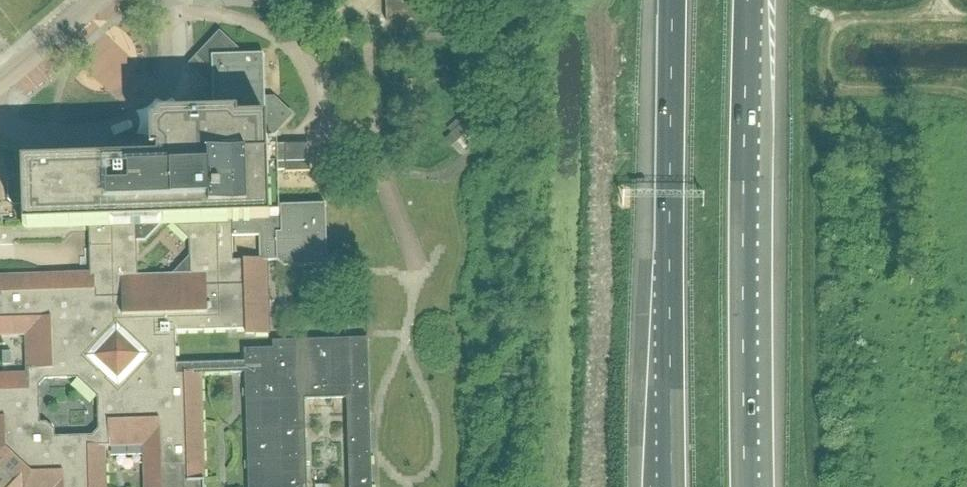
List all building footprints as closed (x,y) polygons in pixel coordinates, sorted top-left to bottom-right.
[(387,23),(421,22),(420,0),(386,0),(387,23)] [(210,120),(210,127),(207,130),(180,159),(179,159),(179,163),(129,165),(120,156),(88,157),(83,162),(21,164),(22,178),(13,178),(8,184),(9,201),(14,206),(23,206),(23,226),(23,228),(90,226),(91,274),(50,276),(0,277),(0,336),(26,336),(27,374),(0,375),(0,486),(106,486),(104,447),(143,446),(145,486),(205,486),(202,375),(246,373),(249,486),(307,486),(304,399),(346,398),(349,486),(373,486),(368,339),(273,342),(274,350),(245,350),(245,362),(177,365),(176,333),(246,330),(246,335),(270,334),(267,262),(278,262),(285,268),(328,267),(326,205),(281,207),(281,216),(266,216),(264,172),(286,172),(286,173),(311,173),(310,161),(310,145),(292,146),(264,147),(263,133),(274,133),(274,132),(289,117),(273,102),(266,103),(264,56),(236,56),(236,53),(220,38),(193,67),(209,81),(209,89),(194,105),(210,120)] [(112,87),(126,87),(126,58),(137,58),(137,49),(88,49),(88,96),(112,96),(112,87)] [(451,131),(445,137),(459,155),(460,154),(481,133),(467,116),(462,113),(447,127),(451,131)]
